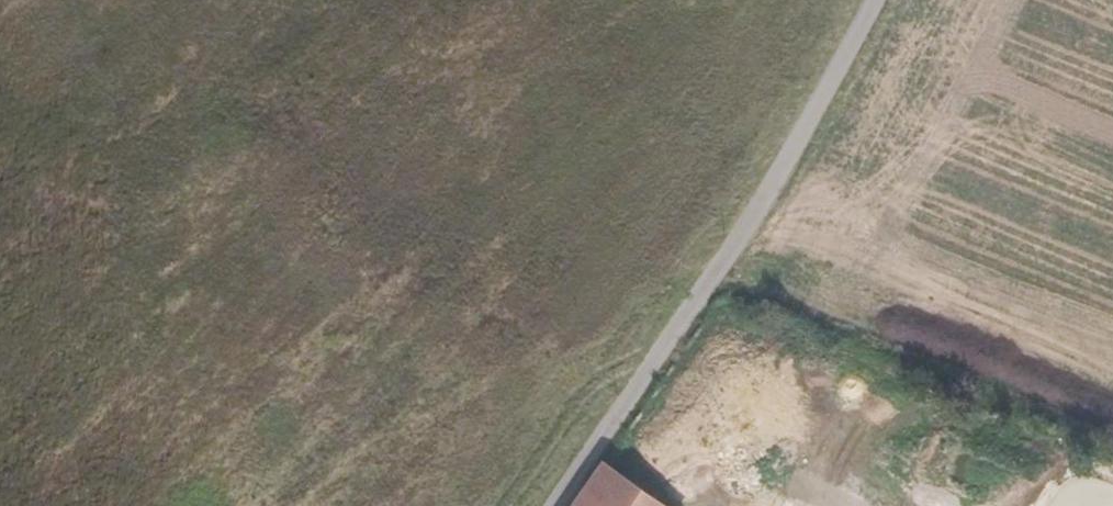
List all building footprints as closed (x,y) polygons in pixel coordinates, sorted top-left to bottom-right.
[(628,468),(603,505),(682,505),(628,468)]
